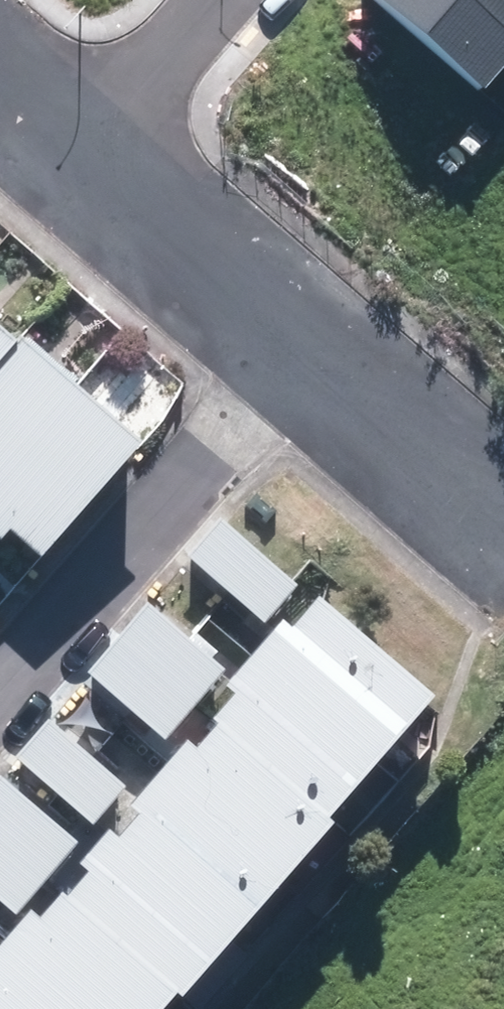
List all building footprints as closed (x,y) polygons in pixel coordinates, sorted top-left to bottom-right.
[(488,86),(503,67),(503,0),(384,0),(488,86)] [(43,359),(0,321),(0,408),(43,359)] [(0,408),(0,531),(26,552),(35,542),(68,571),(166,457),(48,353),(43,359),(0,408)] [(204,564),(282,632),(316,593),(238,525),(204,564)] [(234,729),(241,735),(355,835),(462,714),(341,608),(314,637),(304,628),(244,697),(254,706),(234,729)] [(168,614),(139,648),(213,715),(243,682),(168,614)] [(184,747),(213,715),(139,648),(109,681),(184,747)] [(33,764),(110,832),(140,798),(63,729),(33,764)] [(355,835),(241,735),(220,758),(211,751),(152,818),(160,825),(141,849),(129,838),(97,875),(106,882),(88,903),(207,1007),(209,1008),(214,1008),(362,841),(355,835)] [(0,791),(0,832),(64,887),(96,851),(11,778),(0,791)] [(0,832),(0,894),(33,922),(64,887),(0,832)] [(88,903),(64,929),(52,918),(0,977),(0,993),(2,994),(0,996),(0,1008),(205,1008),(207,1007),(88,903)]
